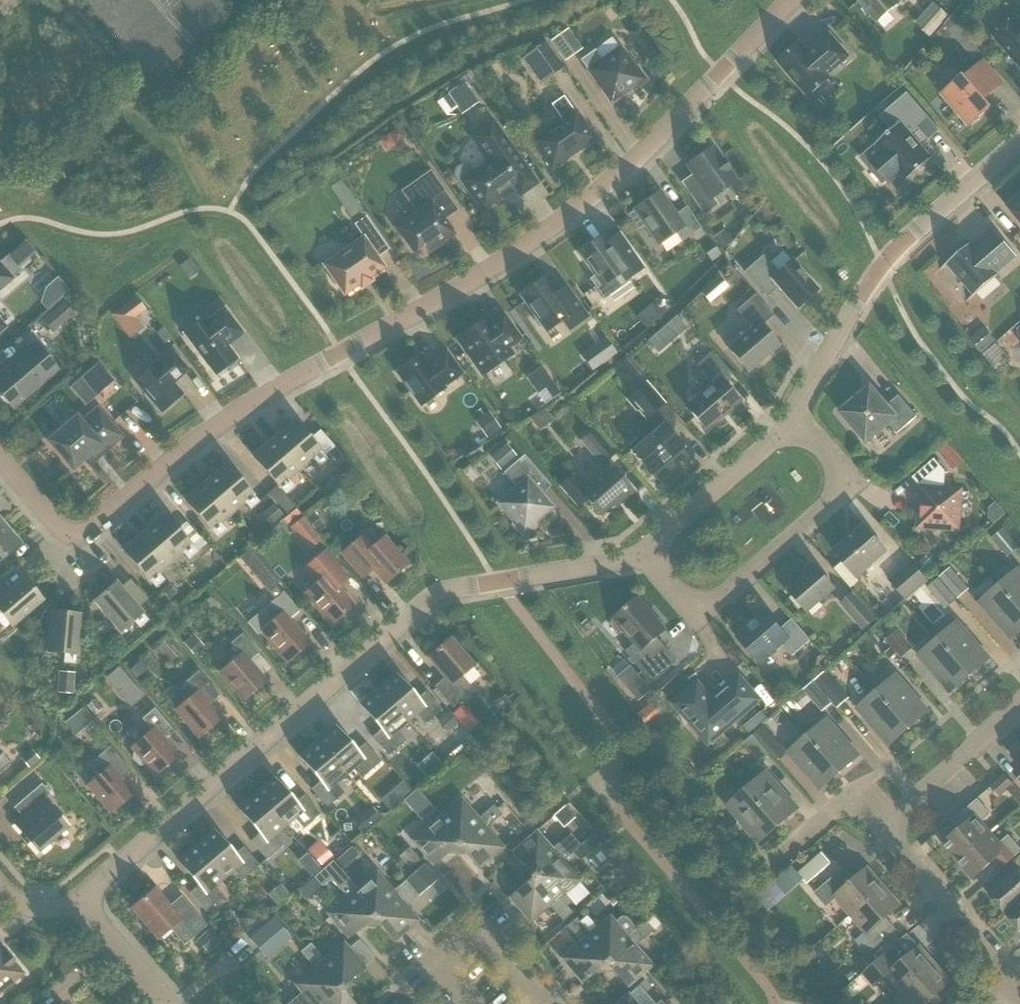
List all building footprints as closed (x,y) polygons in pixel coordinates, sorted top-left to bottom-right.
[(154,80),(230,11),(221,0),(82,0),(154,80)] [(877,22),(901,3),(899,1),(901,0),(858,0),(877,22)] [(915,26),(930,39),(950,17),(934,4),(915,26)] [(1019,20),(1016,16),(993,36),(1019,67),(1019,19),(1019,20)] [(568,29),(552,41),(566,60),(582,49),(568,29)] [(809,51),(802,42),(779,62),(809,96),(832,77),(829,74),(850,55),(831,33),(809,51)] [(958,42),(969,56),(978,49),(966,35),(958,42)] [(522,59),(541,85),(565,68),(546,42),(522,59)] [(603,60),(595,49),(581,60),(612,103),(647,80),(638,67),(636,68),(621,47),(603,60)] [(966,77),(964,75),(940,96),(969,128),(992,108),(987,102),(1006,85),(985,60),(966,77)] [(447,94),(462,115),(479,102),(465,82),(447,94)] [(897,126),(876,145),(884,155),(878,160),(892,177),(899,171),(907,181),(933,159),(912,134),(918,128),(928,139),(938,130),(940,131),(941,130),(908,93),(885,112),(897,126)] [(552,105),(563,121),(534,142),(553,169),(595,139),(577,112),(576,112),(565,96),(552,105)] [(492,123),(473,138),(491,162),(474,175),(470,169),(467,167),(464,167),(460,167),(458,169),(456,172),(456,176),(457,179),(466,191),(469,189),(484,209),(516,186),(521,193),(536,183),(492,123)] [(687,163),(695,174),(683,182),(705,214),(719,205),(714,199),(738,182),(728,169),(730,168),(725,159),(723,161),(712,146),(687,163)] [(401,192),(416,212),(394,227),(413,254),(423,247),(429,254),(457,234),(447,219),(459,211),(431,171),(401,192)] [(629,214),(640,230),(647,225),(659,244),(677,232),(683,240),(701,228),(687,208),(677,215),(661,191),(629,214)] [(1008,207),(1019,221),(1019,196),(1008,207)] [(385,267),(378,257),(389,249),(366,217),(355,225),(364,238),(325,265),(345,295),(385,267)] [(713,237),(722,249),(733,241),(728,233),(727,234),(724,230),(713,237)] [(976,249),(971,243),(948,263),(975,295),(999,275),(997,273),(1017,256),(996,232),(976,249)] [(601,237),(579,253),(595,276),(590,279),(604,300),(633,280),(631,277),(644,268),(620,233),(606,243),(601,237)] [(820,289),(792,258),(777,271),(763,255),(744,272),(766,297),(777,287),(797,310),(820,289)] [(0,261),(0,293),(16,279),(14,278),(22,271),(8,256),(1,262),(0,261)] [(180,267),(189,280),(199,273),(190,259),(180,267)] [(46,288),(42,302),(48,309),(70,290),(59,277),(46,288)] [(719,277),(710,284),(718,293),(727,286),(719,277)] [(575,296),(564,304),(543,278),(521,294),(537,316),(536,318),(535,321),(539,326),(542,327),(544,326),(548,331),(563,321),(570,330),(589,316),(575,296)] [(751,328),(728,348),(748,372),(779,345),(762,325),(773,315),(755,294),(736,311),(751,328)] [(42,321),(53,334),(76,315),(65,302),(42,321)] [(226,367),(230,367),(235,363),(236,360),(238,358),(228,345),(244,333),(225,308),(209,320),(206,317),(184,334),(216,375),(226,367)] [(505,316),(487,328),(482,322),(458,339),(483,375),(508,358),(503,351),(521,338),(505,316)] [(676,316),(649,342),(659,353),(687,328),(676,316)] [(136,317),(122,328),(131,339),(144,328),(136,317)] [(970,339),(982,353),(996,341),(984,327),(970,339)] [(594,345),(604,359),(615,351),(605,337),(594,345)] [(58,370),(37,345),(0,377),(0,391),(14,408),(58,370)] [(739,401),(722,380),(731,372),(712,351),(696,365),(713,385),(701,396),(691,395),(690,411),(695,412),(708,426),(705,429),(705,430),(739,401)] [(162,412),(183,394),(174,384),(189,370),(174,352),(158,365),(157,364),(136,382),(162,412)] [(422,405),(445,388),(444,387),(462,373),(447,352),(429,366),(422,356),(398,373),(422,405)] [(115,382),(99,363),(82,378),(98,397),(115,382)] [(542,367),(532,374),(549,399),(559,392),(542,367)] [(638,410),(646,419),(653,413),(665,404),(647,383),(641,388),(627,400),(637,411),(638,410)] [(841,412),(867,443),(889,424),(897,434),(918,416),(899,395),(887,405),(871,386),(841,412)] [(137,398),(116,411),(129,431),(136,427),(146,442),(159,433),(137,398)] [(489,404),(476,414),(489,431),(503,420),(489,404)] [(73,471),(97,450),(102,455),(123,437),(98,408),(82,421),(77,416),(48,441),(73,471)] [(663,424),(653,413),(646,419),(640,424),(640,432),(646,439),(632,451),(653,475),(684,448),(664,424),(663,424)] [(322,451),(296,421),(275,439),(301,469),(313,459),(319,466),(328,459),(322,452),(322,451)] [(581,441),(602,466),(616,454),(594,429),(581,441)] [(275,439),(254,457),(277,484),(268,492),(287,513),(296,505),(286,495),(295,487),(289,480),(301,469),(275,439)] [(491,458),(502,471),(518,457),(507,445),(491,458)] [(955,452),(947,460),(954,469),(963,461),(955,452)] [(525,455),(504,473),(517,488),(499,503),(515,522),(512,525),(523,538),(537,527),(534,523),(553,507),(533,485),(543,476),(525,455)] [(935,459),(913,478),(922,488),(919,528),(959,530),(962,491),(945,489),(946,472),(935,459)] [(207,482),(233,513),(245,502),(251,510),(260,502),(254,495),(228,464),(207,482)] [(573,475),(560,486),(578,507),(587,499),(601,515),(620,499),(623,502),(634,492),(612,467),(586,490),(573,475)] [(227,530),(221,523),(233,513),(207,482),(185,500),(212,531),(218,538),(227,530)] [(261,514),(270,525),(283,514),(273,503),(261,514)] [(288,521),(305,537),(317,524),(301,508),(288,521)] [(171,563),(183,553),(190,560),(198,552),(192,545),(166,514),(145,532),(171,563)] [(3,522),(0,525),(0,562),(21,544),(3,522)] [(835,552),(853,573),(856,576),(886,550),(865,526),(835,552)] [(991,539),(1008,557),(1019,547),(1003,529),(991,539)] [(159,573),(160,573),(171,563),(145,532),(124,550),(150,581),(157,588),(165,581),(159,573)] [(359,573),(370,563),(387,582),(407,565),(383,538),(372,547),(362,536),(342,553),(359,573)] [(260,554),(273,570),(286,559),(272,544),(260,554)] [(333,623),(353,606),(338,589),(350,579),(325,551),(304,569),(317,584),(306,593),(333,623)] [(889,580),(907,600),(929,581),(911,560),(889,580)] [(835,588),(822,573),(818,568),(790,591),(808,611),(835,588)] [(951,568),(939,578),(958,599),(969,589),(951,568)] [(1019,609),(1019,569),(1019,568),(1000,585),(1019,609)] [(2,613),(13,626),(43,600),(25,578),(0,599),(0,615),(2,613)] [(958,599),(939,578),(927,588),(946,609),(958,599)] [(95,601),(121,632),(134,621),(140,628),(149,621),(153,626),(162,618),(147,601),(138,608),(117,583),(95,601)] [(1012,639),(1019,632),(1019,609),(1000,585),(980,602),(1012,639)] [(289,621),(301,611),(284,592),(263,609),(273,621),(262,630),(289,662),(309,644),(289,621)] [(840,604),(863,631),(876,619),(853,592),(840,604)] [(658,637),(666,631),(638,598),(626,608),(627,609),(610,623),(620,636),(626,630),(637,643),(626,652),(643,672),(653,684),(679,662),(658,637)] [(761,664),(783,645),(793,656),(811,640),(793,619),(782,629),(767,611),(737,637),(761,664)] [(76,664),(77,655),(80,614),(52,612),(48,652),(65,654),(64,663),(76,664)] [(990,658),(958,622),(938,639),(970,675),(990,658)] [(887,636),(901,651),(913,640),(898,625),(887,636)] [(183,642),(193,654),(204,645),(193,633),(183,642)] [(231,644),(241,655),(221,672),(245,699),(265,682),(248,662),(260,652),(243,633),(231,644)] [(474,690),(462,676),(473,666),(450,639),(430,656),(447,676),(435,686),(453,708),(474,690)] [(938,639),(919,656),(951,692),(970,675),(938,639)] [(57,692),(73,693),(75,672),(59,670),(57,692)] [(209,705),(221,695),(200,670),(177,689),(187,701),(178,709),(201,737),(221,719),(209,705)] [(816,681),(838,708),(850,699),(827,672),(816,681)] [(639,674),(626,685),(639,701),(652,690),(639,674)] [(929,711),(897,675),(877,692),(909,728),(929,711)] [(398,676),(380,691),(406,721),(415,713),(425,724),(443,710),(426,691),(417,698),(398,676)] [(699,685),(677,704),(710,742),(759,700),(740,678),(713,701),(699,685)] [(804,691),(823,713),(833,704),(814,682),(804,691)] [(134,683),(120,694),(131,707),(145,695),(134,683)] [(380,691),(362,706),(382,729),(372,737),(389,756),(406,741),(396,729),(406,721),(380,691)] [(877,692),(858,709),(889,745),(909,728),(877,692)] [(85,705),(95,716),(105,708),(95,697),(85,705)] [(65,718),(77,731),(93,716),(81,703),(65,718)] [(133,754),(133,759),(139,766),(144,766),(147,763),(157,774),(177,757),(160,738),(171,728),(155,708),(142,719),(152,731),(133,747),(137,751),(133,754)] [(860,755),(828,719),(808,736),(840,772),(860,755)] [(345,773),(355,765),(365,776),(382,762),(366,743),(356,750),(337,728),(319,743),(345,773)] [(744,744),(760,762),(770,753),(754,736),(744,744)] [(808,736),(789,753),(821,789),(840,772),(808,736)] [(319,743),(301,758),(321,781),(312,789),(328,808),(337,800),(345,793),(335,782),(345,773),(319,743)] [(130,769),(132,771),(111,746),(89,765),(99,777),(89,785),(112,812),(133,795),(121,781),(121,776),(130,769)] [(21,758),(29,767),(39,758),(32,749),(21,758)] [(0,752),(0,773),(11,764),(0,752)] [(779,826),(799,809),(767,772),(747,789),(779,826)] [(991,786),(1000,797),(1014,785),(1004,775),(991,786)] [(284,825),(294,817),(304,829),(321,814),(305,795),(296,803),(276,780),(258,795),(284,825)] [(42,783),(14,807),(22,817),(14,823),(40,853),(70,828),(45,799),(51,794),(42,783)] [(728,806),(760,843),(779,826),(747,789),(728,806)] [(285,845),(275,833),(284,825),(258,795),(240,810),(260,833),(251,841),(267,860),(285,845)] [(460,842),(483,823),(487,828),(495,821),(486,811),(479,818),(462,798),(442,815),(442,816),(437,820),(456,842),(456,847),(460,848),(460,847),(460,842)] [(943,842),(959,861),(990,834),(981,823),(991,814),(978,798),(960,814),(966,822),(943,842)] [(495,821),(502,814),(494,805),(486,811),(495,821)] [(437,820),(442,816),(442,815),(436,808),(426,816),(432,824),(412,841),(433,866),(455,847),(456,847),(456,842),(437,820)] [(487,828),(483,823),(460,842),(460,847),(460,848),(478,869),(504,847),(487,828)] [(537,875),(539,873),(558,856),(562,860),(570,854),(581,844),(570,832),(551,848),(536,831),(512,852),(531,874),(531,875),(537,875)] [(235,855),(216,832),(198,847),(223,877),(233,869),(243,881),(260,866),(244,847),(235,855)] [(594,834),(583,844),(590,852),(602,842),(594,834)] [(974,877),(997,857),(1005,867),(1019,854),(1019,847),(1009,834),(998,843),(990,834),(959,861),(974,877)] [(312,854),(321,865),(332,855),(324,845),(312,854)] [(398,856),(409,869),(420,860),(409,846),(398,856)] [(198,847),(180,862),(199,885),(190,893),(206,912),(216,904),(223,897),(213,886),(223,877),(198,847)] [(798,873),(808,884),(832,863),(822,852),(798,873)] [(531,879),(536,880),(555,902),(550,906),(557,913),(566,905),(559,897),(579,881),(562,861),(562,860),(558,856),(539,873),(537,875),(531,875),(531,874),(531,879)] [(332,860),(314,876),(322,885),(331,878),(347,897),(328,914),(349,938),(370,919),(371,919),(371,915),(352,894),(357,889),(332,860)] [(376,915),(375,920),(394,942),(419,921),(405,905),(438,877),(426,863),(411,877),(402,885),(410,894),(402,901),(398,896),(376,915)] [(885,887),(869,869),(856,880),(845,868),(817,892),(829,906),(839,897),(854,914),(885,887)] [(991,895),(1007,915),(1019,903),(1019,873),(1019,871),(991,895)] [(371,915),(371,919),(375,920),(376,915),(398,896),(402,901),(410,894),(402,885),(394,891),(377,872),(357,889),(352,894),(371,915)] [(531,879),(509,898),(530,922),(550,905),(550,906),(555,902),(536,880),(531,879)] [(267,894),(276,904),(289,893),(280,883),(267,894)] [(900,905),(885,887),(854,914),(869,931),(859,940),(870,953),(898,928),(888,916),(900,905)] [(133,908),(159,939),(171,929),(185,945),(207,925),(182,896),(170,906),(155,889),(133,908)] [(1019,930),(1019,903),(1007,915),(1019,930)] [(557,913),(564,921),(573,913),(566,905),(557,913)] [(609,964),(610,960),(632,941),(627,936),(636,929),(626,917),(622,917),(616,923),(610,916),(591,933),(584,925),(575,933),(582,941),(586,937),(605,959),(605,964),(609,964)] [(577,917),(568,926),(575,933),(584,925),(577,917)] [(275,918),(250,939),(261,951),(286,930),(275,918)] [(610,960),(609,964),(628,986),(653,965),(636,945),(654,929),(646,920),(636,929),(627,936),(632,941),(610,960)] [(200,937),(210,949),(221,940),(211,928),(200,937)] [(605,964),(605,959),(586,937),(582,941),(562,958),(584,983),(605,964)] [(324,960),(320,964),(339,985),(344,986),(366,967),(344,942),(324,960)] [(311,944),(301,953),(307,960),(317,952),(311,944)] [(934,966),(918,947),(905,958),(895,947),(867,971),(877,983),(888,974),(903,993),(934,966)] [(13,964),(15,962),(10,956),(8,958),(0,948),(0,991),(21,973),(13,964)] [(338,991),(344,991),(344,986),(339,985),(320,964),(324,960),(317,952),(307,960),(315,968),(296,985),(304,994),(292,1003),(322,1003),(338,991)] [(934,966),(903,993),(913,1003),(945,1003),(937,994),(949,984),(934,966)] [(344,991),(338,991),(322,1003),(355,1003),(344,991)] [(627,994),(616,1003),(636,1003),(627,994)]
